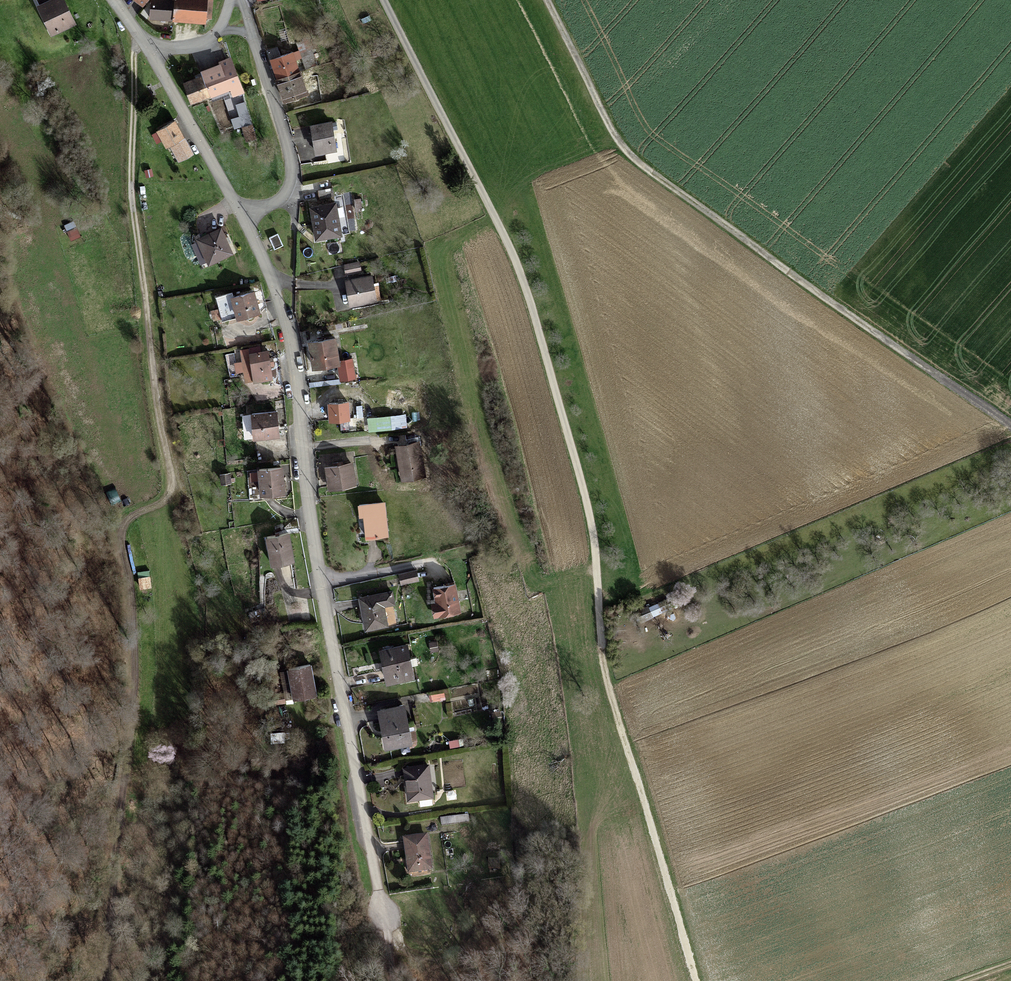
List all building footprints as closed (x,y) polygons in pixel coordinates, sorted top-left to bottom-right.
[(43,5),(48,15),(45,17),(52,33),(73,23),(62,0),(53,0),(43,5)] [(204,22),(205,22),(207,0),(151,0),(150,17),(161,18),(161,21),(165,21),(165,19),(173,19),(173,18),(204,21),(204,22)] [(279,29),(281,40),(288,39),(286,28),(279,29)] [(309,41),(289,43),(292,52),(299,72),(317,65),(309,41)] [(272,64),(269,65),(271,68),(273,67),(278,79),(299,72),(292,52),(280,56),(277,48),(267,51),(272,64)] [(230,59),(219,63),(220,65),(221,69),(203,76),(210,95),(230,88),(233,95),(242,92),(230,59)] [(221,69),(220,65),(213,68),(202,72),(203,76),(221,69)] [(307,93),(299,72),(278,79),(285,100),(307,93)] [(190,102),(210,95),(203,76),(202,73),(195,75),(196,78),(183,83),(190,102)] [(251,124),(246,103),(236,104),(240,116),(231,119),(235,130),(251,124)] [(192,154),(183,138),(174,121),(157,130),(167,147),(171,145),(180,161),(192,154)] [(311,125),(315,144),(323,143),(325,151),(335,149),(331,122),(311,125)] [(323,143),(315,144),(316,153),(325,151),(323,143)] [(331,188),(318,190),(319,199),(333,196),(331,188)] [(335,203),(311,207),(317,239),(340,234),(335,203)] [(338,204),(339,214),(344,213),(346,232),(356,231),(353,203),(338,204)] [(67,229),(70,239),(80,236),(77,226),(67,229)] [(198,238),(209,262),(231,252),(220,228),(198,238)] [(278,233),(269,237),(275,249),(283,245),(278,233)] [(358,262),(345,265),(347,273),(360,271),(358,262)] [(374,298),(372,287),(370,278),(348,282),(352,303),(374,299),(374,298)] [(238,316),(238,318),(258,312),(253,292),(233,297),(232,292),(217,296),(220,309),(213,311),(215,320),(223,318),(223,320),(238,316)] [(334,338),(310,342),(314,367),(338,363),(334,338)] [(258,348),(242,351),(246,380),(254,379),(254,381),(272,378),(270,364),(273,363),(272,358),(269,358),(268,350),(259,352),(258,348)] [(343,360),(344,369),(339,369),(341,380),(356,377),(352,359),(343,360)] [(348,401),(329,403),(330,420),(349,418),(348,401)] [(276,411),(252,413),(254,437),(278,435),(276,411)] [(391,417),(383,418),(384,429),(393,428),(391,417)] [(417,443),(398,446),(403,478),(423,475),(417,443)] [(338,465),(327,467),(330,487),(354,484),(351,463),(342,464),(342,461),(338,462),(338,465)] [(281,467),(259,469),(261,494),(283,492),(281,467)] [(229,473),(221,474),(222,482),(230,482),(229,473)] [(360,516),(364,515),(366,537),(387,534),(383,502),(359,505),(360,516)] [(267,536),(272,565),(293,561),(288,532),(267,536)] [(150,569),(138,571),(139,588),(151,586),(150,569)] [(402,583),(418,579),(416,570),(400,573),(402,583)] [(460,611),(454,583),(434,588),(437,603),(434,603),(437,615),(460,611)] [(391,591),(361,597),(366,628),(387,625),(383,605),(393,603),(391,591)] [(637,620),(662,613),(658,601),(634,609),(637,620)] [(429,641),(430,651),(438,650),(437,640),(429,641)] [(381,650),(384,662),(387,661),(392,681),(412,676),(410,666),(418,664),(416,657),(409,658),(406,645),(381,650)] [(310,664),(289,668),(294,696),(294,698),(315,694),(310,664)] [(286,697),(294,696),(289,668),(280,669),(286,697)] [(444,689),(428,692),(430,700),(446,698),(444,689)] [(268,695),(270,705),(285,702),(283,692),(268,695)] [(381,711),(384,731),(387,730),(389,745),(409,741),(407,732),(403,707),(381,711)] [(270,725),(279,723),(277,713),(268,716),(270,725)] [(415,731),(407,732),(409,741),(410,746),(413,745),(416,743),(416,740),(415,731)] [(459,736),(448,739),(450,747),(461,744),(459,736)] [(405,767),(407,784),(410,784),(412,798),(419,797),(420,805),(432,803),(427,764),(405,767)] [(447,789),(447,800),(456,800),(456,789),(447,789)] [(468,815),(441,819),(442,826),(469,822),(468,815)] [(431,869),(426,837),(404,840),(407,858),(409,858),(411,872),(431,869)] [(500,861),(489,861),(489,869),(500,868),(500,861)]
